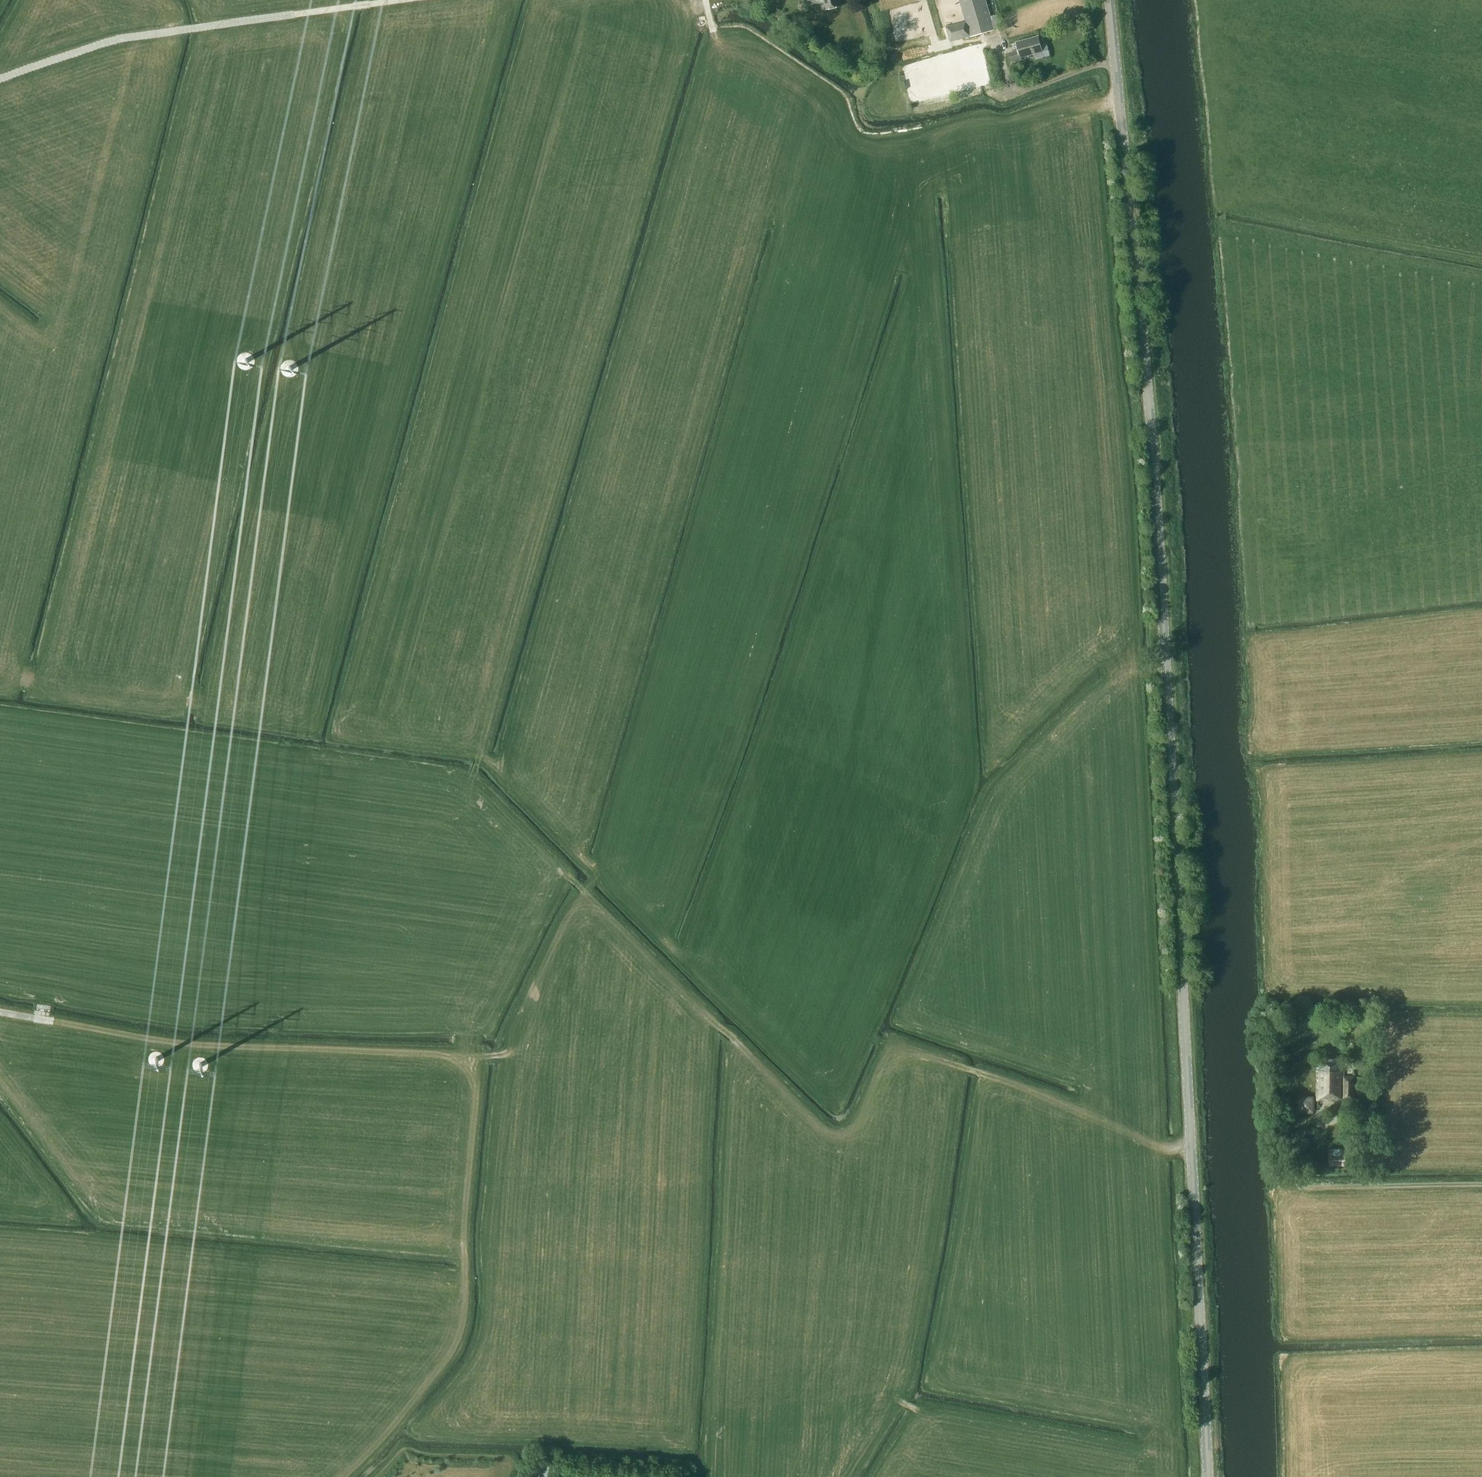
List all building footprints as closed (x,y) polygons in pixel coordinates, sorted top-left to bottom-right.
[(826,10),(840,6),(838,0),(824,0),(826,10)] [(994,29),(1002,27),(998,14),(990,16),(985,0),(959,0),(966,21),(946,27),(950,41),(970,36),(970,37),(994,30),(994,29)] [(1042,51),(1038,36),(1016,42),(1018,50),(1009,53),(1011,62),(1021,59),(1020,57),(1042,51)] [(1341,1057),(1319,1057),(1319,1067),(1317,1067),(1317,1099),(1333,1099),(1333,1097),(1353,1098),(1354,1076),(1343,1076),(1343,1070),(1341,1070),(1341,1057)] [(1298,1096),(1298,1113),(1314,1114),(1315,1096),(1298,1096)] [(1346,1148),(1328,1149),(1329,1163),(1346,1163),(1346,1148)]
